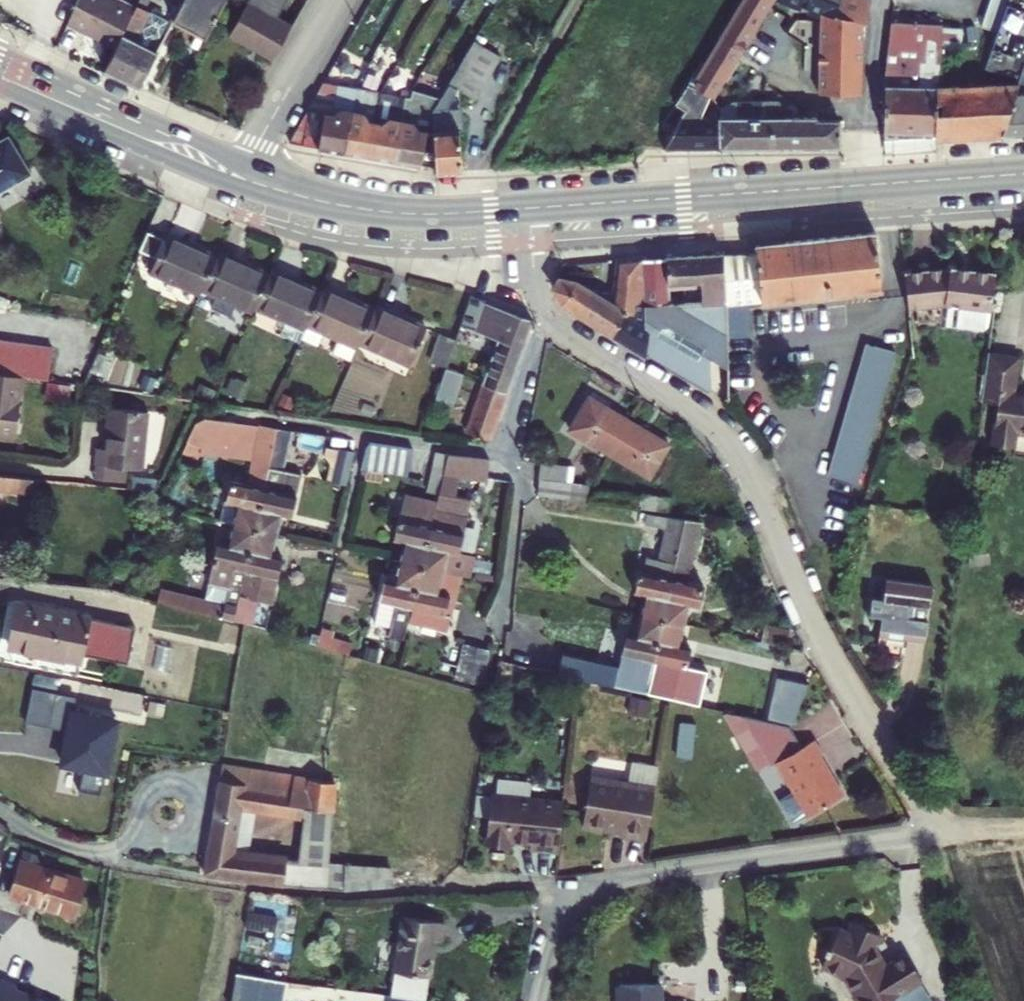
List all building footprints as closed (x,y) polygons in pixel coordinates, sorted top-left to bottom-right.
[(115,0),(77,0),(66,25),(118,50),(137,11),(115,0)] [(171,23),(201,39),(222,0),(183,0),(171,23)] [(272,62),(291,28),(275,20),(286,0),(249,0),(229,38),(272,62)] [(710,74),(714,76),(709,83),(721,91),(772,0),(747,0),(710,74)] [(825,10),(823,91),(863,92),(865,19),(872,20),(871,0),(799,0),(825,10)] [(990,64),(1023,75),(1022,80),(1005,131),(1023,130),(1023,0),(1011,0),(990,64)] [(138,9),(137,11),(118,50),(106,73),(138,87),(155,53),(145,48),(152,35),(157,38),(165,22),(138,9)] [(894,22),(886,131),(940,130),(941,83),(943,23),(894,22)] [(474,42),(443,94),(435,108),(436,130),(439,166),(439,169),(465,168),(464,127),(466,127),(465,112),(452,112),(452,107),(444,107),(452,93),(456,87),(465,93),(470,96),(475,99),(500,57),(474,42)] [(940,130),(940,135),(1005,131),(1022,80),(941,83),(940,130)] [(312,112),(306,147),(349,153),(360,86),(342,84),(328,82),(312,112)] [(386,90),(360,86),(349,153),(373,156),(380,121),(386,90)] [(388,122),(380,121),(373,156),(400,160),(410,94),(400,93),(397,115),(388,122)] [(416,95),(410,94),(400,160),(430,165),(439,166),(436,130),(425,128),(418,120),(423,96),(416,95)] [(685,119),(667,148),(845,144),(845,140),(845,117),(821,117),(820,114),(788,114),(788,105),(782,98),(744,99),(708,111),(707,116),(681,116),(685,119)] [(0,136),(0,187),(26,172),(12,149),(3,134),(0,136)] [(165,236),(148,229),(139,250),(156,257),(165,236)] [(166,232),(165,236),(156,257),(150,269),(201,291),(203,285),(217,254),(166,232)] [(875,235),(821,240),(825,298),(879,292),(875,235)] [(754,254),(722,256),(724,303),(725,308),(825,298),(821,240),(774,245),(754,248),(754,254)] [(219,248),(217,254),(203,285),(253,306),(256,300),(269,269),(219,248)] [(947,254),(903,258),(906,294),(945,291),(948,291),(956,292),(952,318),(981,321),(986,316),(989,296),(993,260),(947,254)] [(722,256),(667,259),(668,283),(676,283),(677,288),(669,289),(670,306),(724,303),(722,256)] [(667,259),(642,261),(646,326),(644,353),(707,388),(710,389),(710,358),(727,370),(726,360),(725,308),(724,303),(670,306),(669,289),(677,288),(676,283),(668,283),(667,259)] [(601,295),(600,299),(625,314),(646,326),(642,261),(615,262),(612,296),(601,295)] [(272,263),(269,269),(256,300),(285,312),(279,328),(299,336),(306,321),(308,316),(322,284),(272,263)] [(324,279),(322,284),(308,316),(339,330),(333,344),(353,352),(358,338),(361,333),(375,300),(324,279)] [(556,279),(551,292),(564,306),(573,284),(556,279)] [(593,295),(573,284),(564,306),(579,318),(593,295)] [(948,291),(945,291),(942,317),(952,318),(956,292),(948,291)] [(600,299),(593,295),(579,318),(612,337),(625,314),(600,299)] [(376,296),(375,300),(361,333),(412,354),(427,317),(376,296)] [(474,326),(484,329),(500,334),(522,342),(531,317),(485,300),(474,326)] [(644,356),(644,353),(646,326),(625,314),(612,337),(644,356)] [(452,338),(438,332),(429,360),(442,366),(452,338)] [(498,339),(483,380),(505,388),(522,342),(500,334),(498,339)] [(452,338),(442,366),(454,370),(462,340),(453,336),(452,338)] [(994,407),(991,429),(1016,433),(1017,417),(1023,418),(1023,378),(1013,376),(1018,343),(989,339),(982,386),(999,388),(996,408),(994,407)] [(20,377),(44,380),(49,348),(0,341),(0,374),(20,377)] [(894,356),(864,347),(824,479),(854,488),(894,356)] [(434,392),(448,396),(457,371),(454,370),(442,366),(434,392)] [(20,377),(0,374),(0,437),(11,439),(20,377)] [(505,388),(483,380),(465,429),(488,438),(505,388)] [(630,421),(589,396),(569,429),(609,454),(630,421)] [(145,411),(106,408),(103,448),(94,448),(93,464),(123,467),(140,469),(145,411)] [(236,420),(204,416),(202,432),(233,437),(236,420)] [(669,445),(630,421),(609,454),(649,478),(669,445)] [(277,426),(261,424),(248,483),(232,480),(227,499),(224,499),(219,519),(232,522),(255,527),(277,426)] [(277,426),(255,527),(276,531),(280,511),(291,513),(295,493),(299,471),(284,468),(292,428),(277,426)] [(413,444),(368,438),(362,464),(408,470),(413,444)] [(340,445),(331,485),(347,488),(355,449),(340,445)] [(448,449),(435,446),(426,487),(438,490),(443,471),(448,449)] [(448,449),(443,471),(458,475),(484,478),(488,456),(448,449)] [(93,464),(91,478),(121,481),(123,467),(93,464)] [(558,468),(533,465),(530,497),(562,500),(564,485),(557,484),(558,468)] [(437,498),(422,564),(458,572),(473,575),(478,554),(457,550),(469,497),(454,494),(458,475),(443,471),(438,490),(437,498)] [(0,476),(0,493),(29,496),(30,479),(0,476)] [(636,490),(628,489),(626,504),(635,505),(636,490)] [(403,538),(398,559),(422,564),(437,498),(405,490),(399,516),(394,536),(403,538)] [(652,491),(636,490),(635,505),(651,506),(652,491)] [(644,591),(640,611),(662,616),(684,515),(647,511),(645,524),(664,527),(657,559),(646,557),(643,569),(639,568),(635,589),(644,591)] [(684,515),(662,616),(684,621),(689,601),(698,603),(703,582),(687,578),(700,516),(684,515)] [(163,601),(250,624),(256,599),(271,602),(276,576),(281,554),(271,552),(276,531),(255,527),(232,522),(227,542),(218,540),(206,597),(166,588),(163,601)] [(409,622),(411,611),(422,564),(398,559),(394,579),(385,577),(380,599),(374,622),(390,626),(388,634),(405,638),(409,622)] [(448,614),(458,572),(422,564),(411,611),(427,614),(428,610),(448,614)] [(937,582),(890,575),(887,595),(876,594),(873,611),(885,613),(879,649),(907,654),(910,636),(928,639),(937,582)] [(0,602),(0,647),(60,658),(61,650),(107,659),(113,622),(0,602)] [(448,614),(428,610),(427,614),(411,611),(409,622),(444,631),(448,614)] [(582,658),(579,672),(646,687),(662,616),(640,611),(635,633),(626,630),(618,666),(582,658)] [(680,642),(684,621),(662,616),(646,687),(672,693),(678,695),(681,680),(689,644),(680,642)] [(458,679),(463,644),(446,642),(442,676),(458,679)] [(487,647),(463,644),(458,679),(482,682),(487,647)] [(815,671),(790,666),(778,718),(797,721),(815,671)] [(729,691),(681,680),(678,695),(726,705),(729,691)] [(28,688),(21,723),(46,727),(52,693),(28,688)] [(52,693),(46,727),(59,730),(63,710),(67,696),(52,693)] [(108,718),(63,710),(59,730),(53,762),(75,766),(70,790),(94,794),(108,718)] [(677,752),(694,755),(699,721),(682,719),(677,752)] [(812,738),(768,757),(792,814),(830,799),(812,756),(819,753),(812,738)] [(334,781),(246,769),(244,785),(220,781),(205,873),(244,881),(248,856),(233,854),(239,811),(300,820),(296,861),(255,857),(251,883),(283,885),(324,888),(327,860),(334,781)] [(620,830),(648,835),(657,785),(616,779),(616,782),(591,778),(584,824),(610,828),(611,823),(621,825),(620,830)] [(531,845),(559,848),(565,798),(492,790),(486,840),(510,843),(511,836),(532,838),(531,845)] [(0,843),(9,823),(0,817),(0,844),(0,843)] [(13,855),(2,888),(65,910),(77,877),(13,855)] [(327,860),(324,888),(341,888),(356,886),(372,885),(375,859),(344,862),(327,860)] [(447,923),(401,917),(392,971),(432,979),(437,940),(445,941),(447,923)] [(849,936),(846,942),(836,937),(830,949),(828,948),(825,954),(827,955),(821,968),(845,976),(854,994),(852,995),(855,1000),(888,1000),(922,982),(907,956),(887,967),(884,961),(879,960),(874,951),(880,937),(855,925),(849,936)] [(839,931),(836,937),(846,942),(849,936),(839,931)] [(0,977),(0,1000),(49,1000),(32,994),(32,996),(14,989),(15,987),(6,983),(7,980),(0,977)] [(619,985),(619,1000),(665,1000),(665,986),(619,985)] [(253,989),(252,1000),(286,1000),(287,993),(253,989)]
